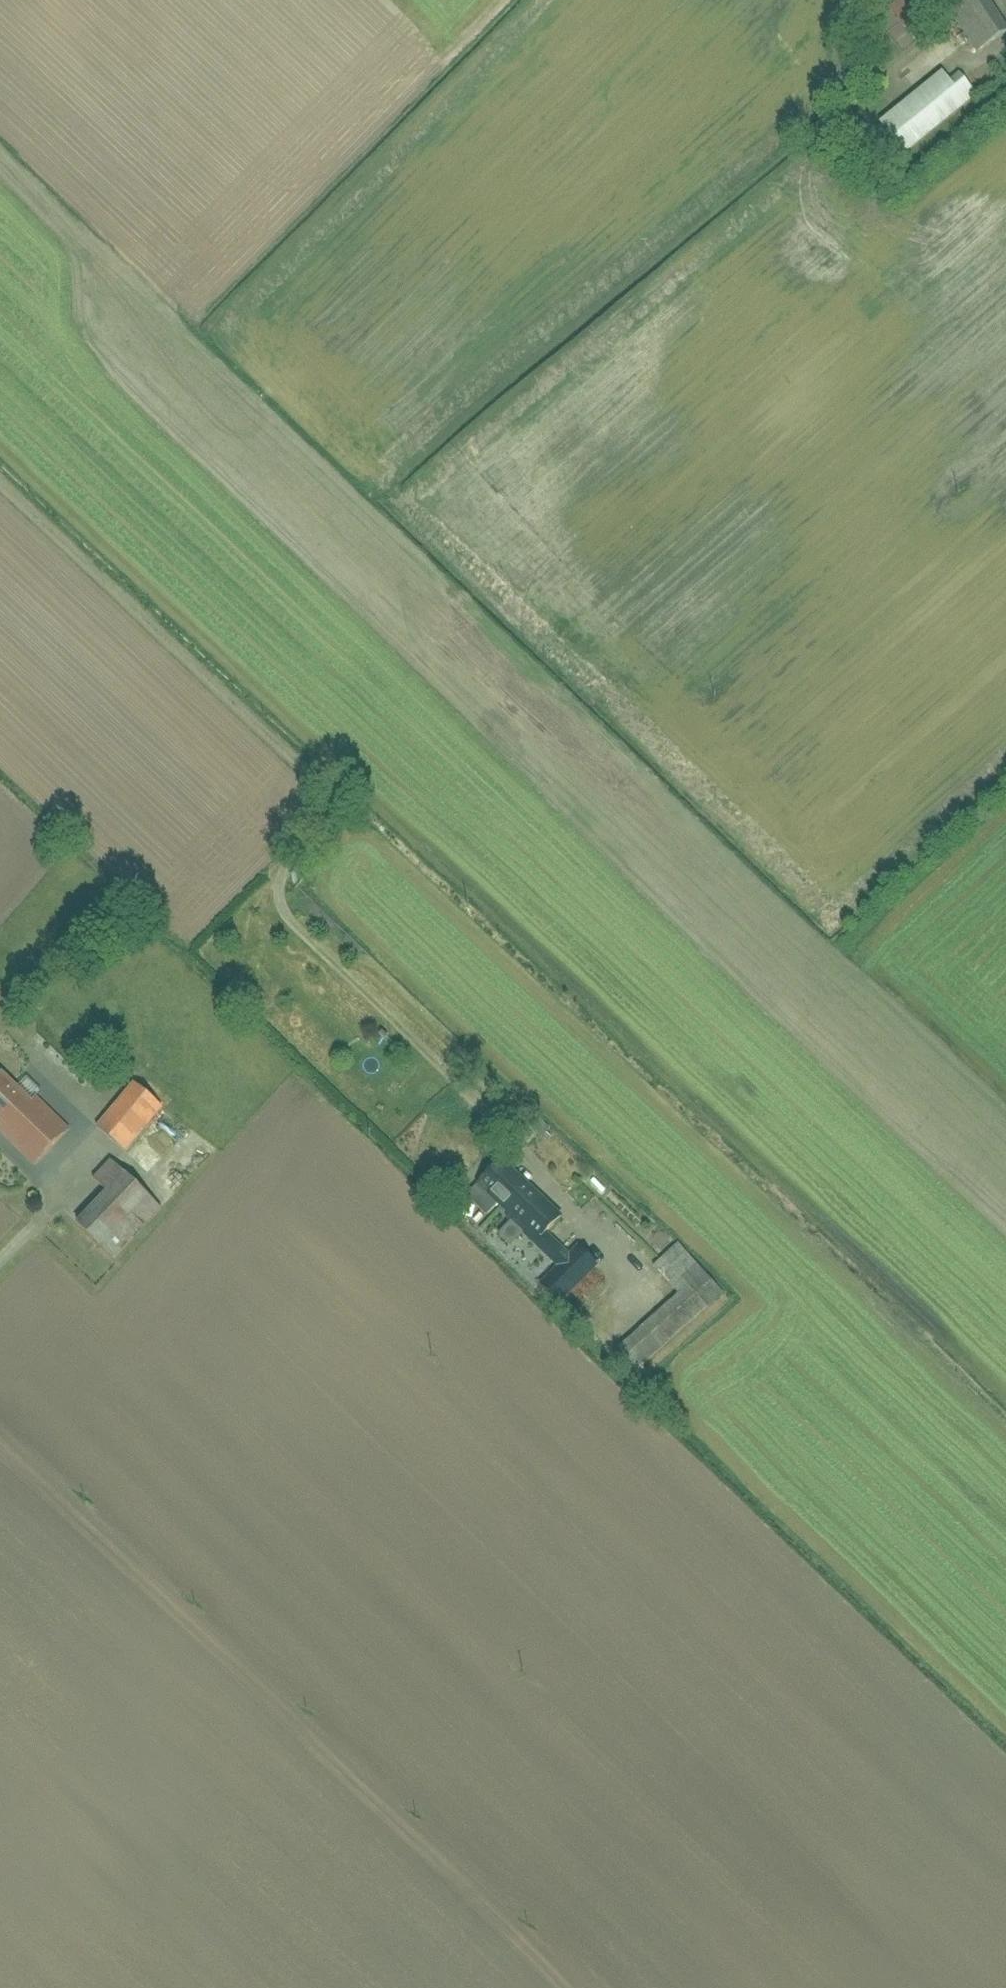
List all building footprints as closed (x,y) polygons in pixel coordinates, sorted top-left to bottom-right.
[(986,0),(943,0),(976,51),(1005,31),(1005,30),(986,0)] [(880,66),(907,49),(885,16),(859,34),(880,66)] [(956,78),(893,129),(910,149),(972,98),(956,78)] [(161,1112),(126,1078),(107,1097),(118,1107),(101,1124),(126,1148),(161,1112)] [(30,1164),(53,1140),(0,1089),(0,1136),(30,1164)] [(157,1204),(115,1159),(95,1177),(112,1196),(82,1224),(106,1250),(157,1204)] [(561,1222),(501,1163),(478,1186),(510,1218),(507,1221),(557,1269),(540,1287),(559,1306),(597,1267),(579,1250),(570,1260),(546,1237),(561,1222)] [(617,1353),(645,1381),(728,1300),(672,1243),(648,1266),(676,1296),(617,1353)]
